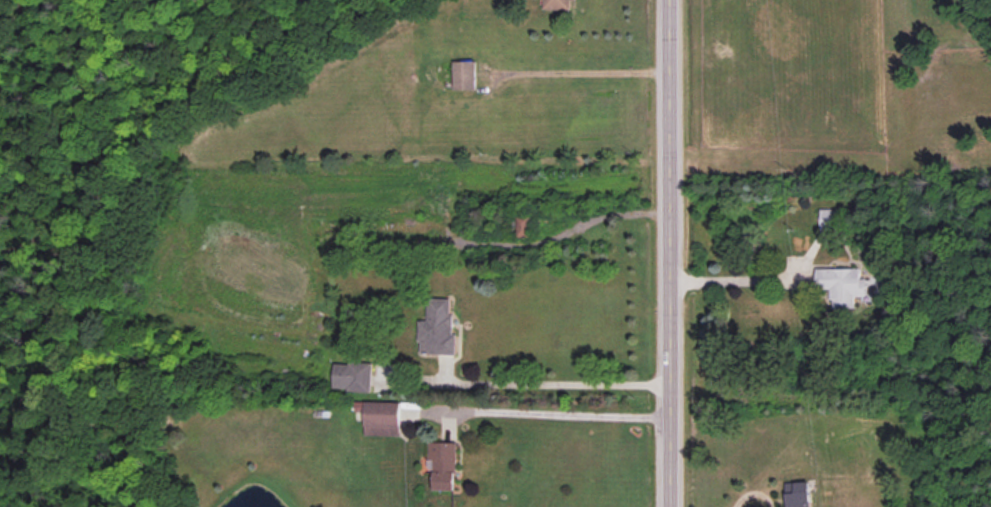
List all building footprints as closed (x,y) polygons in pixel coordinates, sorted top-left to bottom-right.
[(544,9),(571,10),(571,0),(544,0),(544,9)] [(454,89),(477,89),(477,61),(455,61),(454,89)] [(840,209),(820,209),(820,229),(840,229),(840,209)] [(517,236),(533,237),(534,214),(518,214),(517,236)] [(816,268),(816,289),(830,289),(830,300),(834,300),(834,309),(855,309),(855,296),(867,296),(867,279),(861,279),(861,268),(816,268)] [(454,355),(455,299),(429,298),(428,321),(421,320),(420,354),(454,355)] [(335,362),(335,390),(373,391),(373,363),(335,362)] [(402,402),(366,402),(366,435),(401,436),(402,402)] [(430,459),(435,459),(435,490),(457,490),(458,442),(430,441),(430,459)] [(787,506),(811,506),(810,482),(786,482),(787,506)]
